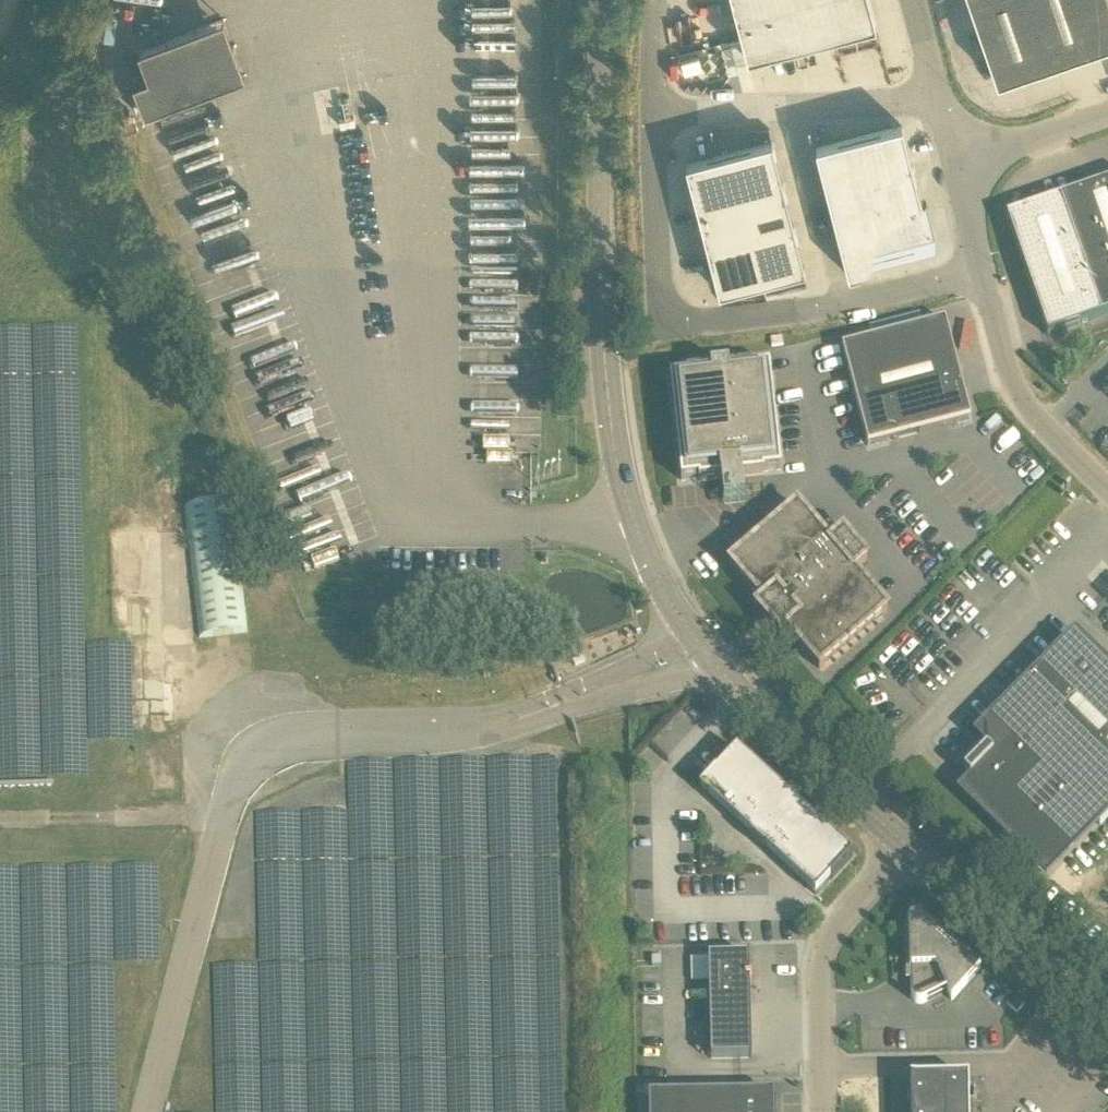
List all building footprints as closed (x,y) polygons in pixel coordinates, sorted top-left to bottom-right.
[(869,0),(732,0),(748,62),(876,29),(869,0)] [(1076,57),(1057,0),(969,0),(998,84),(1076,57)] [(1076,57),(1107,46),(1107,0),(1057,0),(1076,57)] [(146,114),(162,108),(151,78),(149,79),(135,84),(146,114)] [(125,134),(139,129),(135,117),(121,123),(125,134)] [(901,127),(815,149),(848,278),(934,256),(901,127)] [(773,142),(687,165),(720,294),(806,271),(773,142)] [(1048,335),(1107,314),(1107,182),(1007,217),(1048,335)] [(856,397),(959,370),(946,321),(843,348),(856,397)] [(682,478),(682,480),(699,479),(699,481),(721,479),(724,504),(746,502),(743,476),(765,474),(764,471),(781,469),(781,467),(782,467),(781,465),(779,465),(777,448),(780,448),(779,445),(777,446),(775,428),(777,428),(777,426),(775,426),(773,409),(775,409),(775,407),(772,407),(771,390),(773,389),(773,387),(770,387),(768,370),(771,370),(771,368),(770,368),(770,365),(753,367),(753,365),(687,372),(687,374),(670,376),(671,379),(670,379),(670,381),(673,381),(675,398),(672,398),(672,400),(675,400),(677,417),(674,418),(675,420),(677,420),(679,437),(677,437),(677,439),(679,439),(681,456),(679,456),(679,459),(682,458),(683,475),(681,476),(681,478),(682,478)] [(959,370),(856,397),(863,426),(868,447),(972,420),(961,380),(959,370)] [(234,500),(185,506),(200,637),(248,631),(234,500)] [(809,588),(855,548),(843,534),(831,544),(798,506),(764,535),(809,588)] [(809,588),(764,535),(730,565),(757,596),(758,595),(776,616),(809,588)] [(809,588),(854,640),(888,611),(855,572),(867,562),(855,548),(809,588)] [(793,638),(820,669),(854,640),(809,588),(776,616),(794,637),(793,638)] [(964,772),(971,778),(1046,852),(1086,811),(1100,826),(1107,818),(1107,664),(1075,631),(1010,698),(1024,712),(987,749),(964,772)] [(655,738),(670,751),(704,712),(689,698),(655,738)] [(839,843),(738,750),(702,789),(752,835),(751,837),(764,849),(766,848),(816,894),(831,878),(832,879),(854,855),(840,842),(839,843)] [(767,889),(766,872),(712,874),(713,891),(767,889)] [(981,968),(967,956),(923,917),(921,916),(919,915),(916,915),(914,916),(911,917),(910,919),(909,922),(909,924),(912,996),(913,1000),(914,1001),(916,1003),(918,1004),(920,1004),(924,1003),(948,991),(952,1000),(952,1001),(981,968)] [(710,958),(712,1058),(752,1057),(750,957),(710,958)] [(1017,1012),(1024,1004),(1014,995),(1007,1003),(1017,1012)] [(969,1079),(965,1079),(914,1080),(911,1080),(911,1099),(912,1099),(912,1111),(969,1111),(969,1079)] [(774,1094),(649,1096),(650,1111),(775,1111),(774,1094)]
